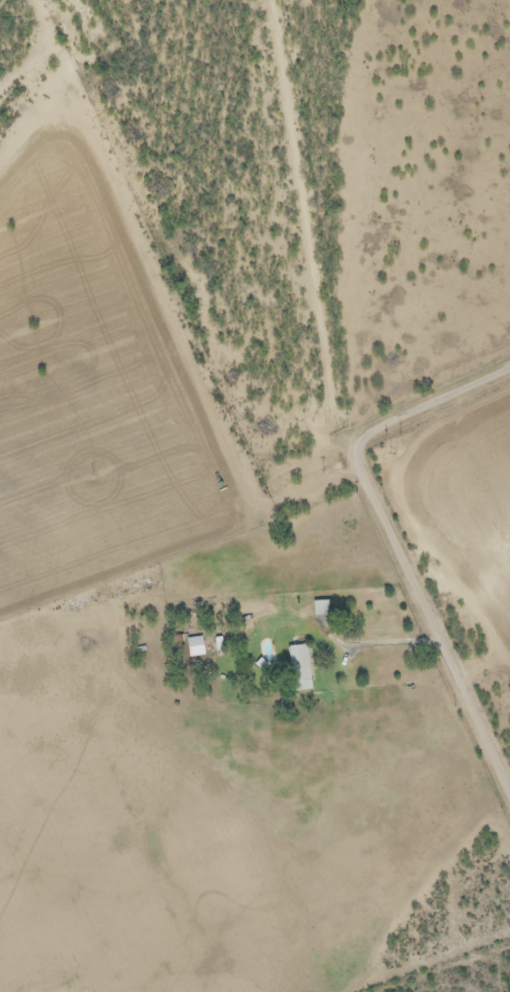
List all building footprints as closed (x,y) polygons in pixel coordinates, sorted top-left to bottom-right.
[(311,617),(327,617),(327,601),(311,601),(311,617)] [(203,656),(201,636),(185,638),(187,658),(203,656)] [(288,647),(292,692),(311,690),(306,645),(288,647)]
